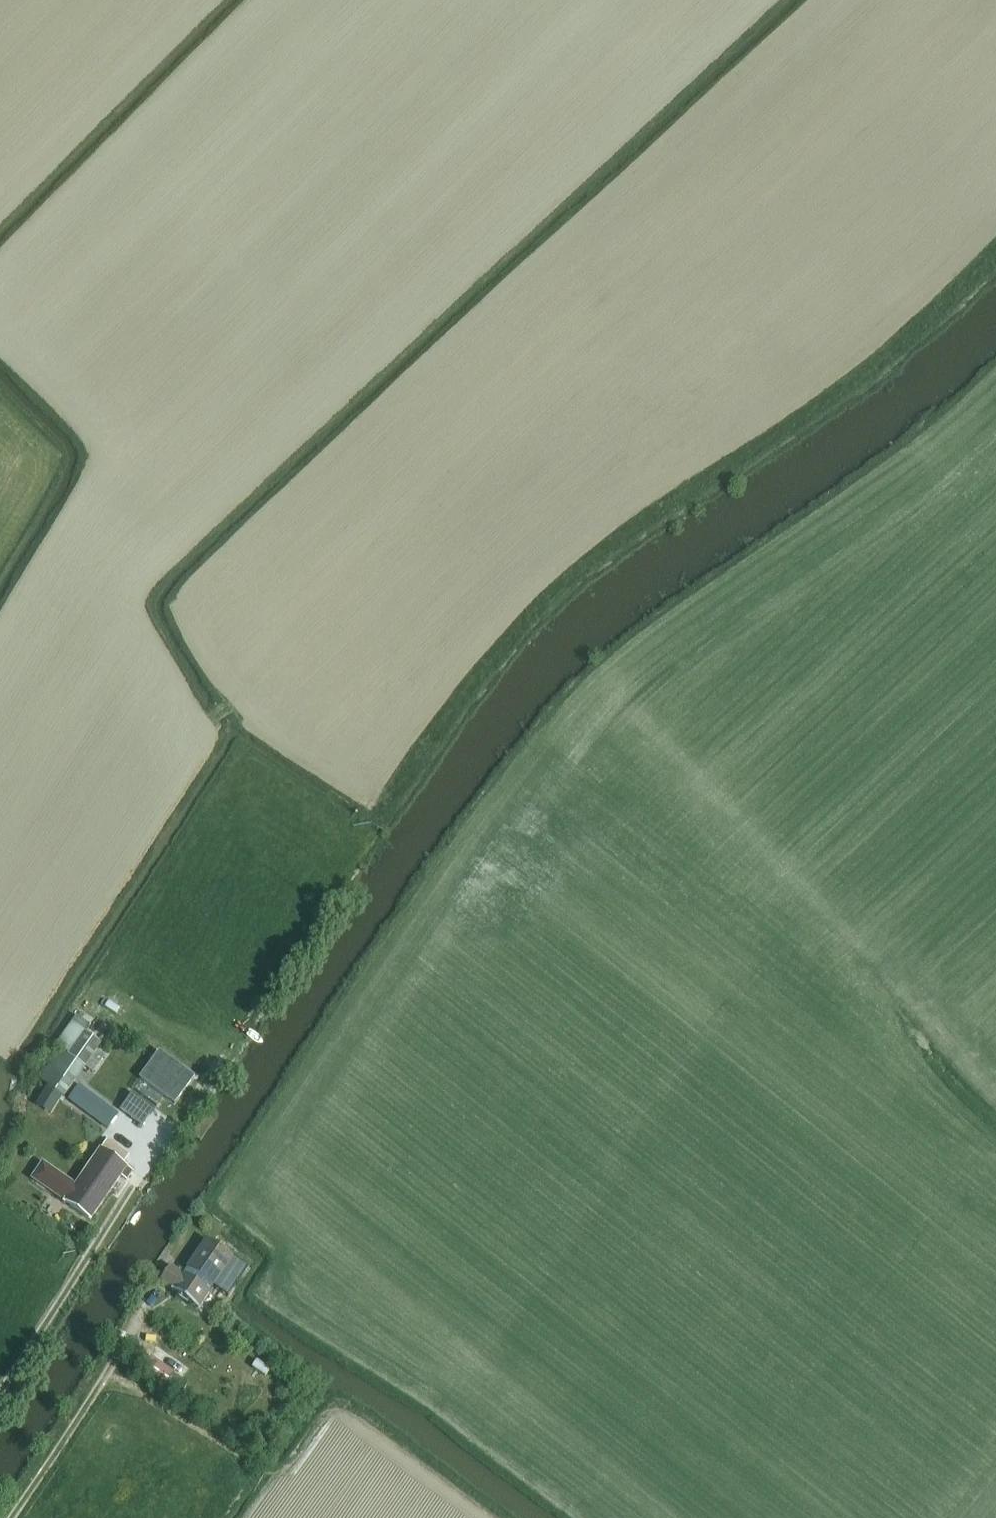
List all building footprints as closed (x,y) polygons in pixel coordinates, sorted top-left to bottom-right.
[(84,1068),(100,1045),(82,1033),(67,1056),(84,1068)] [(159,1053),(140,1078),(174,1104),(193,1078),(159,1053)] [(107,1129),(118,1115),(74,1083),(63,1098),(107,1129)] [(132,1090),(119,1107),(141,1123),(154,1106),(132,1090)] [(126,1168),(127,1168),(122,1165),(128,1156),(106,1141),(75,1186),(42,1164),(32,1179),(65,1202),(64,1203),(90,1221),(120,1177),(126,1181),(132,1172),(126,1168)] [(206,1241),(183,1275),(170,1267),(159,1283),(172,1291),(171,1292),(198,1310),(224,1272),(232,1277),(244,1259),(235,1254),(232,1258),(206,1241)] [(162,1389),(174,1373),(150,1356),(138,1372),(162,1389)]
